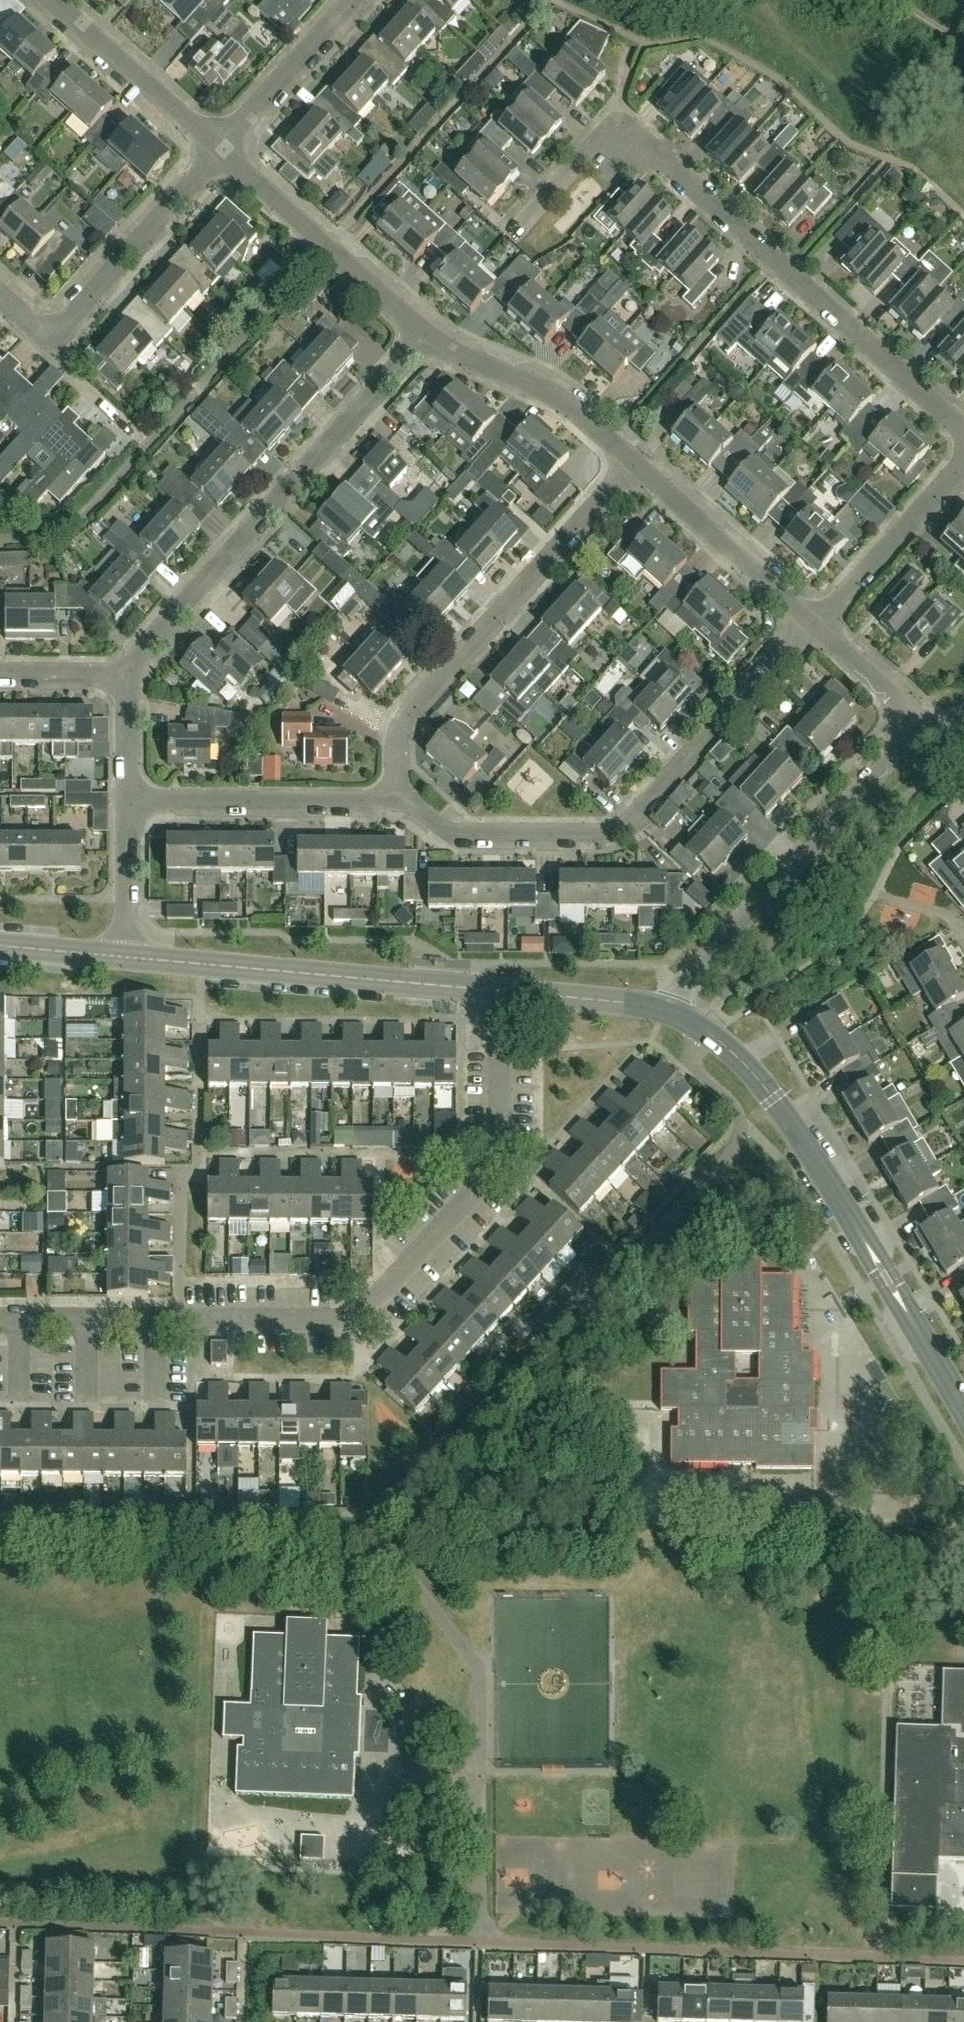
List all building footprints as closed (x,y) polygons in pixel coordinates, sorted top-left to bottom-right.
[(224,7),(230,0),(162,0),(185,21),(196,8),(211,21),(224,7)] [(290,41),(299,31),(295,26),(311,8),(302,0),(268,0),(258,12),(290,41)] [(447,25),(456,16),(452,12),(463,0),(434,0),(427,8),(447,25)] [(224,7),(211,21),(206,27),(223,42),(218,47),(213,42),(189,70),(210,89),(218,80),(224,85),(251,54),(242,47),(242,43),(249,36),(249,31),(241,24),(242,23),(224,7)] [(395,25),(420,47),(435,31),(438,35),(447,25),(427,8),(419,17),(410,8),(395,25)] [(0,21),(0,51),(13,63),(37,36),(18,19),(9,29),(0,21)] [(559,62),(591,91),(605,75),(592,62),(599,54),(601,56),(610,37),(580,23),(565,40),(572,47),(559,62)] [(381,59),(400,77),(409,67),(405,64),(420,47),(395,25),(380,42),(389,50),(381,59)] [(492,61),(515,36),(506,29),(484,53),(492,61)] [(37,96),(57,73),(48,64),(56,53),(37,36),(13,63),(10,66),(18,73),(21,70),(32,80),(27,87),(37,96)] [(521,54),(516,49),(507,59),(512,63),(521,54)] [(348,77),(373,100),(388,83),(392,87),(400,77),(381,59),(372,69),(363,60),(348,77)] [(576,107),(591,91),(559,62),(551,71),(550,69),(540,70),(530,80),(550,98),(557,90),(576,107)] [(695,72),(686,64),(667,85),(675,92),(659,111),(674,125),(709,86),(694,73),(695,72)] [(70,115),(95,88),(75,71),(66,80),(57,73),(37,96),(45,103),(51,97),(70,115)] [(334,111),(363,138),(364,137),(353,128),(362,119),(358,116),(373,100),(348,77),(332,94),(342,102),(334,111)] [(515,110),(547,139),(561,124),(542,107),(550,98),(530,80),(516,96),(522,102),(515,110)] [(710,87),(709,86),(674,125),(691,140),(707,122),(716,129),(734,108),(742,99),(734,92),(726,101),(719,94),(712,102),(703,94),(710,87)] [(93,147),(114,124),(104,115),(113,105),(95,88),(70,115),(89,132),(83,139),(93,147)] [(734,108),(716,129),(724,137),(707,155),(723,170),(752,138),(742,130),(752,119),(744,111),(750,105),(743,98),(742,99),(734,108)] [(493,120),(485,128),(506,147),(513,139),(532,156),(547,139),(515,110),(508,119),(501,113),(495,113),(491,118),(493,120)] [(301,128),(326,151),(341,135),(344,138),(346,136),(357,145),(363,138),(334,111),(326,120),(316,112),(301,128)] [(114,124),(93,147),(98,152),(102,155),(108,149),(127,166),(151,139),(132,122),(123,132),(114,124)] [(295,154),(287,163),(306,181),(315,171),(322,177),(337,161),(326,151),(301,128),(286,146),(295,154)] [(478,151),(471,159),(503,188),(517,172),(498,155),(506,147),(485,128),(471,144),(478,151)] [(767,152),(752,138),(723,170),(739,184),(757,166),(765,173),(783,152),(774,144),(767,152)] [(151,139),(127,166),(146,184),(170,157),(151,139)] [(94,156),(98,152),(93,147),(86,154),(91,159),(94,156)] [(783,152),(765,173),(773,181),(756,200),(771,213),(800,182),(792,174),(799,166),(792,160),(783,152)] [(488,205),(503,188),(471,159),(462,169),(454,163),(441,177),(461,196),(469,187),(488,205)] [(54,172),(44,163),(27,182),(38,191),(54,172)] [(301,176),(287,164),(279,173),(278,174),(292,186),(292,185),(301,176)] [(372,167),(364,181),(376,187),(384,174),(372,167)] [(807,188),(800,182),(771,213),(788,228),(805,210),(813,217),(832,196),(823,188),(826,185),(817,177),(807,188)] [(16,193),(6,184),(3,188),(0,185),(0,211),(16,193)] [(428,209),(410,193),(400,184),(384,202),(394,211),(377,230),(395,246),(428,209)] [(621,206),(613,198),(594,220),(609,233),(616,226),(625,234),(654,202),(638,188),(621,206)] [(39,220),(23,206),(25,202),(16,193),(0,211),(0,223),(3,226),(0,229),(0,232),(16,246),(39,220)] [(111,221),(115,226),(123,217),(100,196),(92,205),(111,221)] [(643,264),(662,243),(659,240),(654,235),(670,217),(654,202),(625,234),(634,243),(629,249),(635,255),(634,256),(643,264)] [(447,226),(428,209),(395,246),(414,263),(431,244),(440,252),(456,234),(447,226)] [(842,266),(858,281),(894,241),(860,211),(837,237),(854,253),(842,266)] [(259,236),(240,218),(232,227),(222,219),(207,235),(232,258),(240,266),(244,262),(250,245),(259,236)] [(39,220),(16,246),(32,261),(39,254),(48,262),(50,260),(60,269),(77,249),(58,231),(55,234),(39,220)] [(111,221),(99,235),(105,240),(106,240),(117,228),(117,227),(115,226),(111,221)] [(660,274),(664,270),(674,279),(703,247),(686,232),(670,250),(662,243),(643,264),(652,272),(654,270),(660,274)] [(466,243),(456,234),(440,252),(450,261),(433,280),(452,297),(483,261),(465,245),(466,243)] [(193,270),(212,287),(220,278),(217,275),(232,258),(207,235),(191,253),(201,262),(193,270)] [(919,263),(894,241),(858,281),(875,296),(891,277),(900,284),(919,263)] [(703,247),(674,279),(689,292),(683,300),(692,308),(711,287),(702,280),(719,261),(703,247)] [(515,283),(531,265),(521,257),(505,275),(515,283)] [(483,261),(452,297),(470,313),(494,286),(476,270),(484,262),(483,261)] [(934,277),(919,263),(900,284),(907,292),(891,310),(907,325),(936,293),(927,285),(934,277)] [(508,311),(526,328),(550,301),(532,285),(541,275),(531,265),(515,283),(525,292),(508,311)] [(173,272),(160,287),(185,310),(199,294),(203,297),(212,287),(193,270),(184,279),(174,270),(173,272)] [(629,290),(619,281),(614,287),(624,296),(629,290)] [(146,322),(165,339),(173,330),(169,326),(185,310),(160,287),(143,305),(153,314),(146,322)] [(907,325),(923,340),(940,321),(949,328),(963,311),(963,304),(958,299),(951,307),(936,293),(907,325)] [(575,311),(573,312),(583,321),(599,304),(599,303),(589,294),(575,310),(575,311)] [(767,367),(774,359),(798,333),(779,316),(772,324),(766,318),(769,315),(751,299),(752,298),(751,298),(715,338),(716,338),(731,351),(736,345),(754,361),(758,361),(765,367),(763,369),(764,370),(767,367)] [(564,301),(558,308),(550,301),(526,328),(544,345),(561,326),(573,312),(575,311),(575,310),(564,301)] [(594,365),(618,338),(601,322),(609,312),(599,304),(583,321),(593,330),(581,344),(576,349),(594,365)] [(949,328),(957,335),(940,354),(956,369),(963,359),(963,311),(949,328)] [(309,353),(336,377),(353,358),(334,341),(343,331),(326,315),(316,326),(326,334),(309,353)] [(126,324),(113,338),(138,361),(153,345),(156,348),(165,339),(146,322),(137,331),(128,322),(126,324)] [(627,329),(618,338),(594,365),(613,382),(630,363),(640,372),(656,354),(627,329)] [(816,349),(798,333),(774,359),(767,367),(785,383),(783,385),(793,394),(809,377),(799,368),(816,349)] [(106,365),(98,374),(117,391),(126,381),(122,378),(138,361),(113,338),(97,356),(106,365)] [(283,362),(274,372),(292,388),(301,378),(320,395),(336,377),(309,353),(293,371),(283,362)] [(7,417),(32,389),(14,373),(21,366),(9,356),(3,363),(0,366),(0,425),(7,417)] [(956,369),(963,376),(963,359),(956,369)] [(819,386),(809,377),(793,394),(810,409),(814,405),(818,409),(823,403),(830,410),(857,380),(839,363),(819,386)] [(275,391),(258,409),(285,433),(301,415),(283,398),(292,388),(274,372),(265,382),(275,391)] [(691,452),(715,425),(696,408),(714,389),(704,380),(674,413),(683,422),(672,435),(691,452)] [(876,397),(857,380),(830,410),(837,416),(835,422),(845,430),(840,436),(849,445),(878,413),(868,405),(876,397)] [(0,459),(0,482),(2,484),(38,444),(62,417),(44,400),(50,393),(39,382),(32,389),(7,417),(24,432),(0,459)] [(436,430),(444,437),(475,402),(457,385),(444,399),(434,391),(414,413),(423,422),(433,410),(444,421),(436,430)] [(471,466),(492,443),(482,434),(495,420),(475,402),(444,437),(445,437),(464,455),(463,455),(461,457),(471,466)] [(43,472),(19,499),(32,510),(48,492),(61,503),(90,470),(90,471),(105,454),(92,443),(94,442),(75,425),(80,419),(69,409),(62,417),(38,444),(55,459),(43,472)] [(233,418),(223,429),(241,445),(250,435),(269,452),(285,433),(258,409),(242,427),(233,418)] [(887,461),(914,431),(895,414),(888,422),(878,413),(849,445),(860,454),(862,451),(873,462),(880,455),(887,461)] [(550,439),(543,433),(545,430),(545,427),(537,419),(533,420),(531,422),(520,435),(507,448),(527,466),(551,439),(550,439)] [(733,441),(715,425),(691,452),(708,468),(725,449),(735,458),(751,440),(750,439),(759,429),(751,421),(733,441)] [(764,427),(751,440),(735,458),(746,467),(726,489),(744,506),(771,476),(770,475),(777,468),(759,452),(774,436),(764,427)] [(224,447),(207,466),(234,490),(251,471),(232,454),(241,445),(223,429),(214,439),(224,447)] [(932,447),(914,431),(887,461),(895,468),(893,476),(908,489),(920,476),(917,474),(924,466),(920,461),(932,447)] [(370,489),(393,510),(401,501),(390,491),(408,471),(395,459),(399,454),(382,437),(367,454),(371,458),(364,465),(365,465),(364,466),(379,480),(370,489)] [(546,483),(535,495),(548,507),(571,481),(558,470),(570,457),(551,439),(527,466),(546,483)] [(471,466),(473,468),(468,473),(476,480),(481,475),(502,452),(492,443),(471,466)] [(182,475),(173,485),(191,501),(197,494),(202,499),(204,496),(217,508),(234,490),(207,466),(192,484),(182,475)] [(778,469),(771,476),(744,506),(762,522),(782,500),(792,509),(807,491),(798,482),(796,485),(778,469)] [(157,523),(183,546),(200,528),(181,511),(191,501),(173,485),(167,480),(158,490),(173,504),(157,523)] [(867,484),(857,494),(875,510),(884,500),(867,484)] [(331,503),(361,530),(375,514),(385,523),(395,512),(393,510),(370,489),(370,490),(371,491),(362,501),(346,487),(331,503)] [(782,540),(800,557),(827,527),(820,520),(824,515),(813,506),(818,500),(807,491),(792,509),(802,518),(782,540)] [(509,506),(516,499),(510,492),(503,500),(509,506)] [(486,518),(473,531),(500,555),(507,548),(511,551),(521,540),(502,522),(510,514),(498,503),(487,493),(475,507),(486,518)] [(875,510),(857,494),(849,504),(866,520),(875,510)] [(361,530),(331,503),(317,519),(333,533),(324,544),(342,560),(351,550),(347,546),(361,530)] [(411,507),(399,517),(410,529),(422,519),(411,507)] [(120,521),(110,532),(139,558),(149,547),(167,564),(183,546),(157,523),(141,540),(120,521)] [(835,533),(827,527),(800,557),(818,573),(848,540),(841,533),(835,533)] [(956,528),(942,544),(960,561),(953,569),(963,579),(963,534),(956,528)] [(636,583),(645,573),(669,546),(650,529),(633,548),(623,539),(608,556),(618,565),(617,566),(636,583)] [(482,575),(500,555),(473,531),(456,551),(445,540),(436,549),(459,570),(467,561),(482,575)] [(103,539),(115,550),(113,552),(122,561),(106,579),(132,603),(149,584),(130,567),(139,558),(110,532),(103,539)] [(659,614),(664,608),(680,591),(670,582),(688,563),(669,546),(645,573),(663,590),(649,605),(659,614)] [(423,586),(450,610),(467,591),(452,578),(459,570),(436,549),(429,557),(434,561),(417,580),(423,586)] [(315,593),(300,580),(291,571),(287,576),(275,565),(260,583),(286,607),(295,596),(304,604),(315,593)] [(341,580),(357,594),(366,583),(351,569),(341,580)] [(897,638),(926,606),(910,592),(922,579),(913,571),(889,597),(897,605),(880,624),(897,638)] [(78,586),(68,586),(68,597),(83,610),(88,615),(97,605),(116,621),(132,603),(106,579),(90,597),(78,586)] [(680,591),(664,608),(693,633),(702,623),(726,597),(707,580),(690,599),(680,591)] [(251,615),(261,624),(265,620),(270,624),(286,607),(260,583),(244,600),(255,611),(251,615)] [(408,621),(388,603),(366,583),(357,594),(379,614),(377,615),(397,633),(408,621)] [(30,636),(31,600),(18,600),(18,591),(6,591),(6,586),(0,586),(0,629),(5,629),(5,636),(30,636)] [(31,600),(30,636),(55,637),(55,610),(83,610),(68,597),(68,586),(55,586),(55,600),(31,600)] [(450,610),(423,586),(406,605),(394,595),(388,603),(408,621),(411,624),(418,616),(433,629),(450,610)] [(612,620),(621,610),(603,594),(594,604),(575,587),(559,605),(585,629),(602,611),(612,620)] [(749,641),(732,626),(744,613),(726,597),(702,623),(713,634),(709,649),(727,665),(749,641)] [(552,650),(570,666),(579,657),(569,648),(585,629),(559,605),(542,624),(561,640),(552,650)] [(935,614),(926,606),(897,638),(913,653),(930,634),(938,642),(963,615),(953,607),(947,614),(940,608),(935,614)] [(360,655),(387,680),(403,662),(391,652),(395,647),(374,628),(363,640),(369,645),(360,655)] [(237,638),(221,655),(207,642),(185,665),(200,679),(192,688),(204,700),(213,691),(214,692),(226,679),(235,688),(261,660),(237,638)] [(268,641),(258,651),(279,670),(288,660),(268,641)] [(508,662),(544,695),(570,666),(552,650),(543,661),(524,644),(508,662)] [(675,678),(684,668),(667,651),(641,680),(651,688),(678,713),(694,694),(675,678)] [(387,680),(360,655),(344,673),(349,678),(345,683),(354,692),(359,687),(371,698),(387,680)] [(501,707),(519,723),(528,713),(518,704),(534,686),(544,695),(508,662),(491,681),(509,697),(501,706),(501,707)] [(275,670),(265,681),(276,690),(269,698),(275,703),(287,690),(292,684),(290,682),(275,670)] [(307,691),(332,705),(339,692),(314,678),(307,691)] [(617,703),(618,705),(616,708),(634,724),(636,721),(640,725),(646,725),(650,721),(661,731),(678,713),(651,688),(641,680),(644,683),(633,695),(628,690),(623,690),(616,698),(617,703)] [(804,708),(812,715),(838,739),(855,720),(845,711),(853,702),(831,681),(823,690),(829,696),(819,707),(811,700),(804,708)] [(501,707),(501,706),(483,690),(474,700),(492,717),(501,707)] [(591,693),(583,702),(592,711),(600,701),(591,693)] [(568,715),(576,705),(569,699),(560,708),(568,715)] [(215,729),(232,729),(233,713),(188,706),(186,719),(186,730),(170,730),(170,765),(209,765),(209,740),(215,740),(215,729)] [(634,724),(616,708),(606,718),(616,726),(599,745),(627,769),(643,751),(624,734),(634,724)] [(13,759),(13,710),(0,710),(0,744),(1,744),(1,759),(13,759)] [(39,744),(39,710),(13,710),(13,759),(13,744),(39,744)] [(65,758),(66,744),(66,710),(39,710),(39,744),(53,744),(53,758),(65,758)] [(93,744),(93,721),(93,710),(66,710),(66,744),(65,758),(78,758),(78,744),(93,744)] [(778,739),(801,760),(810,749),(820,758),(838,739),(812,715),(794,734),(787,728),(778,739)] [(346,765),(346,733),(310,733),(310,716),(284,716),(284,747),(306,747),(306,765),(346,765)] [(568,736),(576,727),(569,721),(561,730),(568,736)] [(426,752),(445,769),(469,743),(475,736),(466,727),(453,722),(426,752)] [(791,770),(801,760),(778,739),(768,749),(775,755),(765,766),(755,757),(747,765),(784,798),(801,779),(791,770)] [(469,743),(445,769),(463,785),(480,767),(490,776),(506,758),(496,749),(487,759),(469,743)] [(564,764),(582,780),(591,771),(610,788),(627,769),(599,745),(583,763),(573,754),(564,764)] [(734,787),(724,797),(747,818),(756,808),(766,817),(784,798),(747,765),(740,773),(750,782),(740,793),(734,787)] [(39,781),(39,791),(56,791),(56,780),(39,781)] [(39,791),(39,781),(22,781),(22,791),(39,791)] [(65,791),(65,782),(57,782),(57,791),(65,791)] [(92,782),(65,782),(65,791),(65,794),(92,794),(92,782)] [(92,794),(65,794),(65,806),(92,806),(92,794)] [(11,807),(28,807),(28,797),(11,797),(11,807)] [(45,807),(45,797),(28,797),(28,807),(45,807)] [(696,826),(704,833),(730,857),(747,838),(737,829),(747,818),(724,797),(715,808),(721,814),(711,825),(703,818),(696,826)] [(670,856),(693,877),(702,867),(712,876),(730,857),(704,833),(696,826),(689,834),(696,841),(686,853),(679,846),(670,856)] [(2,836),(1,870),(28,871),(28,836),(2,836)] [(28,871),(54,871),(54,837),(28,836),(28,871)] [(54,837),(54,871),(81,871),(81,837),(54,837)] [(195,872),(195,837),(168,837),(168,872),(195,872)] [(221,838),(195,837),(195,872),(221,872),(221,838)] [(247,872),(247,838),(221,838),(221,872),(247,872)] [(274,838),(247,838),(247,872),(274,872),(274,885),(286,885),(286,858),(274,858),(274,838)] [(350,842),(325,842),(325,877),(351,877),(351,838),(350,838),(350,842)] [(351,838),(351,877),(377,877),(377,842),(365,842),(365,838),(351,838)] [(932,868),(951,892),(962,883),(963,886),(963,846),(958,839),(957,840),(961,844),(932,868)] [(299,877),(325,877),(325,842),(297,842),(297,858),(286,858),(286,885),(299,885),(299,877)] [(404,842),(377,842),(377,877),(378,877),(378,888),(388,888),(388,877),(404,877),(404,902),(417,902),(416,875),(405,875),(404,852),(404,842)] [(456,909),(456,875),(429,875),(429,876),(416,875),(417,902),(428,902),(428,909),(456,909)] [(482,875),(456,875),(456,909),(482,909),(482,875)] [(508,909),(508,875),(482,875),(482,909),(508,909)] [(535,875),(508,875),(508,909),(535,909),(535,921),(548,921),(548,895),(535,895),(535,875)] [(587,909),(587,875),(560,875),(560,895),(548,895),(548,921),(560,921),(560,909),(575,909),(575,914),(579,917),(587,917),(587,909)] [(612,876),(587,875),(587,909),(612,909),(612,876)] [(639,909),(639,876),(612,876),(612,909),(639,909)] [(666,876),(639,876),(639,909),(639,931),(652,931),(652,909),(665,910),(665,921),(679,921),(679,895),(666,895),(666,876)] [(709,894),(699,905),(706,910),(715,900),(709,894)] [(203,915),(221,915),(221,905),(203,905),(203,915)] [(221,905),(221,915),(238,915),(239,905),(221,905)] [(194,920),(194,907),(167,907),(167,920),(194,920)] [(350,921),(350,911),(333,911),(334,921),(350,921)] [(350,911),(350,921),(368,921),(368,911),(350,911)] [(482,945),(482,935),(465,935),(465,945),(482,945)] [(482,935),(482,945),(499,945),(499,935),(482,935)] [(596,945),(612,945),(612,935),(596,935),(596,945)] [(612,935),(612,945),(630,945),(630,935),(612,935)] [(532,953),(532,954),(543,954),(543,953),(543,938),(532,938),(532,953)] [(945,948),(928,958),(921,947),(892,965),(901,980),(912,998),(954,973),(948,965),(953,962),(945,948)] [(962,1014),(955,1002),(963,997),(963,991),(954,973),(912,998),(912,999),(923,992),(936,1014),(929,1018),(935,1029),(962,1014)] [(816,1055),(847,1037),(837,1019),(850,1011),(841,996),(808,1015),(815,1026),(803,1033),(816,1055)] [(62,1020),(62,999),(50,999),(50,1020),(62,1020)] [(125,999),(125,1019),(187,1020),(187,1011),(166,1011),(166,999),(125,999)] [(963,1056),(963,1017),(962,1014),(935,1029),(935,1030),(920,1039),(926,1050),(938,1042),(951,1064),(963,1056)] [(187,1020),(125,1019),(125,1040),(164,1040),(164,1030),(187,1030),(187,1020)] [(229,1087),(229,1025),(220,1025),(220,1046),(208,1046),(208,1087),(229,1087)] [(239,1025),(229,1025),(229,1087),(249,1087),(250,1047),(239,1047),(239,1025)] [(260,1048),(250,1047),(249,1087),(270,1088),(270,1025),(260,1025),(260,1048)] [(280,1025),(270,1025),(270,1088),(290,1088),(290,1048),(280,1048),(280,1025)] [(301,1048),(290,1048),(290,1088),(311,1088),(311,1026),(301,1026),(301,1048)] [(321,1026),(311,1026),(311,1088),(331,1088),(332,1048),(321,1048),(321,1026)] [(343,1048),(332,1048),(331,1088),(352,1088),(353,1026),(343,1026),(343,1048)] [(362,1026),(353,1026),(352,1088),(373,1088),(373,1048),(362,1048),(362,1026)] [(384,1048),(373,1048),(373,1088),(393,1088),(393,1026),(384,1026),(384,1048)] [(413,1088),(414,1048),(403,1048),(403,1026),(393,1026),(393,1088),(393,1098),(413,1099),(413,1088)] [(424,1048),(414,1048),(413,1088),(434,1088),(434,1026),(424,1026),(424,1048)] [(444,1026),(434,1026),(434,1088),(455,1088),(455,1047),(444,1047),(444,1026)] [(67,1028),(67,1041),(90,1041),(90,1028),(67,1028)] [(847,1037),(816,1055),(829,1077),(841,1070),(848,1081),(874,1065),(868,1054),(860,1059),(847,1037)] [(125,1040),(125,1060),(187,1060),(187,1051),(164,1051),(164,1040),(125,1040)] [(58,1044),(44,1044),(44,1060),(58,1060),(58,1044)] [(951,1064),(951,1065),(949,1065),(963,1090),(963,1056),(951,1064)] [(186,1071),(187,1060),(125,1060),(125,1081),(164,1081),(164,1071),(186,1071)] [(631,1067),(677,1109),(692,1094),(661,1066),(653,1074),(638,1060),(631,1067)] [(892,1087),(880,1094),(873,1080),(881,1076),(874,1065),(848,1081),(854,1092),(842,1099),(855,1121),(897,1096),(892,1087)] [(663,1124),(677,1109),(631,1067),(625,1074),(641,1089),(634,1097),(663,1124)] [(51,1081),(51,1129),(67,1129),(68,1081),(51,1081)] [(164,1081),(125,1081),(117,1081),(117,1104),(125,1104),(125,1101),(192,1101),(192,1092),(164,1092),(164,1081)] [(604,1097),(649,1139),(663,1124),(634,1097),(627,1105),(610,1090),(604,1097)] [(897,1096),(855,1121),(869,1143),(880,1136),(886,1146),(916,1129),(897,1096)] [(635,1154),(649,1139),(604,1097),(597,1104),(613,1119),(606,1127),(635,1154)] [(125,1104),(117,1104),(111,1104),(111,1122),(164,1122),(164,1111),(192,1111),(192,1101),(125,1101),(125,1104)] [(689,1108),(676,1118),(700,1151),(713,1141),(689,1108)] [(583,1120),(576,1127),(622,1169),(635,1154),(606,1127),(599,1135),(583,1120)] [(164,1122),(111,1122),(111,1142),(186,1142),(192,1142),(192,1133),(164,1133),(164,1122)] [(608,1184),(622,1169),(576,1127),(569,1134),(586,1149),(578,1157),(608,1184)] [(344,1148),(352,1148),(352,1129),(335,1128),(335,1148),(344,1148)] [(916,1129),(886,1146),(893,1157),(881,1164),(894,1187),(935,1162),(922,1140),(919,1141),(914,1132),(917,1130),(916,1129)] [(254,1144),(252,1131),(235,1133),(237,1147),(254,1144)] [(358,1133),(358,1148),(421,1148),(421,1134),(358,1133)] [(322,1148),(322,1134),(312,1134),(312,1148),(322,1148)] [(186,1152),(186,1142),(111,1142),(111,1143),(124,1143),(124,1164),(165,1164),(165,1152),(186,1152)] [(78,1145),(67,1145),(67,1164),(84,1164),(84,1150),(78,1150),(78,1145)] [(555,1150),(548,1157),(594,1199),(608,1184),(578,1157),(571,1165),(555,1150)] [(579,1215),(594,1199),(548,1157),(542,1164),(557,1178),(549,1187),(579,1215)] [(208,1223),(229,1223),(229,1161),(220,1161),(220,1182),(208,1182),(208,1223)] [(229,1161),(229,1223),(250,1223),(250,1183),(239,1183),(239,1161),(229,1161)] [(250,1223),(270,1223),(270,1161),(260,1161),(260,1183),(250,1183),(250,1223)] [(270,1161),(270,1223),(291,1223),(291,1183),(280,1183),(280,1161),(270,1161)] [(291,1223),(311,1223),(311,1161),(301,1161),(301,1183),(291,1183),(291,1223)] [(311,1161),(311,1223),(331,1223),(331,1183),(321,1183),(321,1161),(311,1161)] [(331,1223),(352,1223),(352,1161),(342,1161),(342,1183),(331,1183),(331,1223)] [(352,1161),(352,1223),(373,1223),(373,1182),(361,1182),(361,1161),(352,1161)] [(935,1162),(894,1187),(908,1209),(919,1202),(926,1212),(952,1197),(946,1186),(938,1191),(930,1178),(941,1172),(935,1162)] [(108,1172),(108,1193),(170,1193),(170,1184),(149,1184),(149,1172),(108,1172)] [(47,1193),(66,1193),(66,1183),(47,1183),(47,1193)] [(170,1193),(108,1193),(108,1213),(149,1214),(149,1203),(170,1203),(170,1193)] [(958,1225),(951,1212),(958,1207),(952,1197),(926,1212),(932,1223),(915,1233),(923,1246),(928,1244),(933,1252),(963,1234),(963,1222),(958,1225)] [(529,1198),(522,1205),(568,1248),(583,1232),(552,1204),(544,1213),(529,1198)] [(532,1228),(525,1235),(554,1263),(568,1248),(522,1205),(516,1213),(532,1228)] [(108,1213),(108,1234),(170,1234),(170,1224),(149,1224),(149,1214),(108,1213)] [(31,1217),(31,1235),(43,1235),(43,1217),(31,1217)] [(501,1228),(495,1235),(540,1278),(554,1263),(525,1235),(518,1243),(501,1228)] [(170,1234),(108,1234),(108,1240),(108,1254),(148,1255),(148,1243),(170,1243),(170,1234)] [(933,1252),(947,1275),(958,1268),(963,1277),(963,1234),(933,1252)] [(497,1265),(527,1293),(540,1278),(495,1235),(488,1243),(504,1258),(497,1265)] [(314,1253),(314,1276),(331,1276),(330,1253),(314,1253)] [(108,1254),(108,1275),(170,1275),(171,1275),(172,1257),(148,1257),(148,1255),(108,1254)] [(49,1259),(50,1296),(76,1296),(75,1258),(49,1259)] [(474,1258),(467,1265),(513,1308),(527,1293),(497,1265),(490,1273),(474,1258)] [(44,1274),(44,1261),(28,1261),(27,1274),(44,1274)] [(660,1371),(660,1410),(678,1410),(678,1429),(671,1429),(671,1464),(756,1465),(756,1469),(813,1469),(814,1352),(802,1352),(802,1332),(793,1332),(794,1275),(760,1275),(760,1261),(721,1261),(721,1275),(687,1275),(687,1333),(695,1333),(695,1371),(660,1371)] [(469,1296),(499,1323),(513,1308),(467,1265),(461,1273),(477,1288),(469,1296)] [(92,1276),(93,1289),(106,1288),(104,1274),(92,1276)] [(108,1275),(108,1296),(148,1296),(148,1284),(170,1285),(170,1275),(108,1275)] [(581,1287),(571,1278),(558,1293),(567,1302),(581,1287)] [(446,1289),(439,1296),(485,1338),(499,1323),(469,1296),(462,1304),(446,1289)] [(441,1326),(471,1353),(485,1338),(439,1296),(432,1303),(449,1318),(441,1326)] [(418,1319),(411,1326),(457,1368),(471,1353),(441,1326),(434,1334),(418,1319)] [(414,1356),(443,1383),(457,1368),(411,1326),(405,1333),(421,1348),(414,1356)] [(212,1365),(227,1365),(228,1343),(212,1343),(212,1365)] [(390,1349),(384,1356),(429,1398),(443,1383),(414,1356),(407,1364),(390,1349)] [(385,1386),(415,1414),(429,1398),(384,1356),(377,1363),(393,1378),(385,1386)] [(197,1447),(218,1447),(218,1385),(208,1385),(208,1406),(197,1406),(197,1447)] [(218,1447),(238,1447),(239,1407),(228,1407),(228,1385),(218,1385),(218,1447)] [(238,1447),(259,1447),(259,1385),(249,1385),(249,1407),(239,1407),(238,1447)] [(259,1447),(279,1447),(279,1407),(269,1407),(269,1385),(259,1385),(259,1447)] [(279,1447),(299,1447),(300,1385),(290,1385),(290,1407),(279,1407),(279,1447)] [(299,1447),(320,1447),(320,1407),(309,1407),(309,1385),(300,1385),(299,1447)] [(320,1447),(340,1447),(341,1385),(331,1385),(331,1407),(320,1407),(320,1447)] [(340,1447),(340,1459),(366,1459),(366,1447),(362,1447),(362,1406),(350,1406),(350,1385),(341,1385),(340,1447)] [(10,1414),(0,1414),(0,1476),(20,1476),(21,1436),(10,1436),(10,1414)] [(31,1436),(21,1436),(20,1476),(41,1476),(41,1414),(31,1414),(31,1436)] [(51,1414),(41,1414),(41,1476),(62,1476),(62,1436),(51,1436),(51,1414)] [(73,1436),(62,1436),(62,1476),(82,1476),(83,1414),(73,1414),(73,1436)] [(92,1414),(83,1414),(82,1476),(103,1476),(103,1436),(92,1436),(92,1414)] [(114,1436),(103,1436),(103,1476),(123,1476),(123,1414),(114,1414),(114,1436)] [(133,1436),(133,1414),(123,1414),(123,1476),(144,1476),(144,1436),(133,1436)] [(154,1436),(144,1436),(144,1476),(164,1476),(164,1414),(155,1414),(154,1436)] [(174,1414),(164,1414),(164,1476),(185,1476),(186,1435),(174,1435),(174,1414)] [(244,1509),(265,1508),(264,1491),(243,1492),(244,1509)] [(299,1493),(282,1492),(281,1504),(299,1505),(299,1493)] [(288,1623),(287,1637),(253,1636),(250,1706),(224,1705),(223,1739),(243,1740),(243,1749),(237,1748),(236,1795),(353,1800),(355,1756),(359,1756),(361,1706),(356,1706),(356,1697),(357,1698),(360,1640),(326,1638),(326,1624),(288,1623)] [(943,1672),(941,1729),(897,1727),(895,1769),(890,1911),(937,1913),(938,1861),(963,1861),(963,1672),(943,1672)] [(300,1859),(323,1860),(324,1837),(301,1836),(300,1859)] [(46,1943),(46,1962),(94,1963),(95,1944),(46,1943)] [(22,1951),(22,1961),(32,1961),(33,1951),(22,1951)] [(165,1952),(165,1971),(212,1972),(213,1953),(165,1952)] [(586,1955),(586,1956),(586,1968),(599,1968),(599,1955),(586,1955)] [(9,1960),(0,1960),(0,1988),(9,1988),(9,1960)] [(32,1961),(22,1961),(22,1971),(32,1971),(32,1961)] [(94,1963),(46,1962),(45,1980),(94,1981),(94,1963)] [(227,1963),(227,1972),(237,1973),(237,1963),(227,1963)] [(212,1972),(165,1971),(164,1989),(212,1990),(212,1972)] [(237,1973),(227,1972),(226,1982),(237,1982),(237,1973)] [(93,1999),(94,1981),(45,1980),(44,1998),(93,1999)] [(297,2016),(298,1981),(273,1980),(272,2015),(297,2016)] [(321,2017),(322,1981),(298,1981),(297,2016),(321,2017)] [(345,2017),(346,1982),(322,1981),(321,2017),(345,2017)] [(369,2018),(370,1983),(346,1982),(345,2017),(369,2018)] [(585,2021),(609,2021),(610,1992),(610,1982),(598,1982),(598,1991),(586,1991),(585,2021)] [(393,2019),(394,1983),(370,1983),(369,2018),(393,2019)] [(417,2019),(418,1984),(394,1983),(393,2019),(417,2019)] [(441,2020),(442,1985),(418,1984),(417,2019),(441,2020)] [(442,1985),(441,2020),(466,2021),(467,1985),(442,1985)] [(779,1990),(778,2021),(803,2021),(803,2015),(814,2015),(815,1986),(803,1986),(803,1991),(779,1990)] [(21,1987),(21,1997),(31,1997),(32,1988),(21,1987)] [(683,1987),(658,1987),(657,2021),(682,2021),(683,1987)] [(683,1987),(682,2021),(706,2021),(707,1988),(683,1987)] [(514,1989),(489,1988),(488,2021),(513,2021),(514,1989)] [(731,1989),(707,1988),(706,2021),(730,2021),(731,1989)] [(211,2008),(212,1990),(164,1989),(164,2007),(211,2008)] [(538,1990),(514,1989),(513,2021),(537,2021),(538,1990)] [(731,1989),(730,2021),(754,2021),(755,1990),(731,1989)] [(562,1990),(538,1990),(537,2021),(561,2021),(562,1990)] [(586,1991),(562,1990),(561,2021),(585,2021),(586,1991)] [(779,1990),(755,1990),(754,2021),(778,2021),(779,1990)] [(609,2021),(633,2021),(634,1993),(610,1992),(609,2021)] [(633,2021),(642,2021),(642,2018),(643,1993),(634,1993),(633,2021)] [(31,1997),(21,1997),(20,2007),(31,2007),(31,1997)] [(93,1999),(44,1998),(44,2016),(93,2017),(93,1999)] [(852,1998),(827,1998),(827,2021),(852,2021),(852,1998)] [(876,1999),(852,1998),(852,2021),(876,2021),(876,1999)] [(226,1999),(225,2009),(236,2009),(236,1999),(226,1999)] [(900,1999),(876,1999),(876,2021),(900,2021),(900,1999)] [(924,2000),(900,1999),(900,2021),(924,2021),(924,2000)] [(948,2001),(924,2000),(924,2021),(948,2021),(948,2001)] [(948,2001),(948,2021),(963,2021),(963,2001),(948,2001)] [(163,2021),(211,2021),(211,2008),(164,2007),(163,2021)] [(225,2018),(236,2018),(236,2009),(225,2009),(225,2018)]
